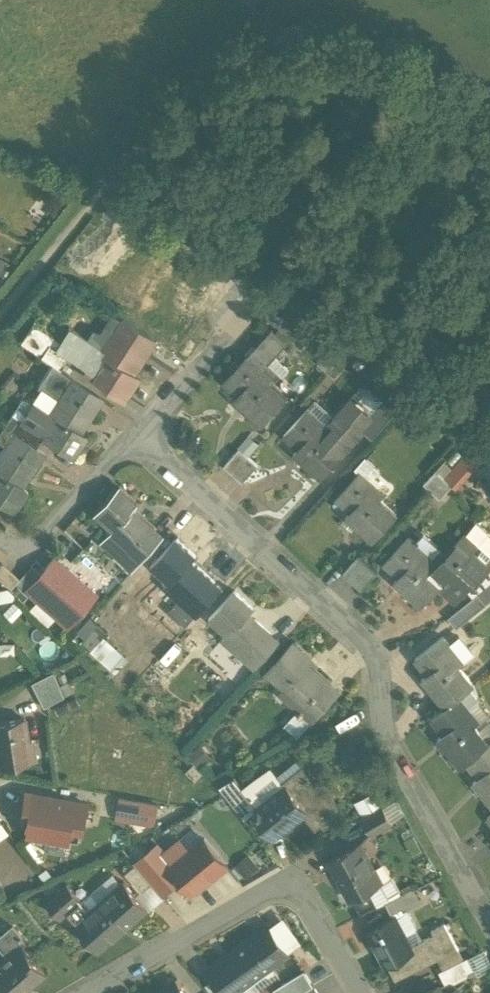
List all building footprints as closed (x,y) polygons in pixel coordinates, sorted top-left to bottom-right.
[(100,229),(72,269),(81,274),(108,235),(100,229)] [(175,260),(152,295),(158,299),(145,319),(175,340),(189,319),(183,315),(206,281),(175,260)] [(123,319),(102,350),(68,327),(54,348),(54,349),(67,358),(94,376),(92,379),(123,400),(138,378),(132,374),(154,340),(123,319)] [(346,347),(309,321),(303,330),(329,350),(337,357),(346,347)] [(271,329),(223,382),(238,395),(233,400),(260,425),(286,397),(269,382),(278,372),(268,363),(286,343),(271,329)] [(54,348),(48,344),(39,357),(51,365),(59,371),(67,358),(54,349),(54,348)] [(329,350),(317,363),(325,371),(337,357),(329,350)] [(337,357),(325,371),(333,378),(345,365),(337,357)] [(102,399),(59,371),(51,365),(38,385),(58,398),(48,413),(33,402),(21,420),(42,435),(40,437),(41,438),(45,441),(71,458),(85,437),(79,433),(102,399)] [(351,398),(346,403),(342,404),(334,412),(334,416),(329,422),(334,425),(330,429),(331,430),(326,435),(344,450),(362,430),(363,429),(361,428),(371,416),(368,413),(368,411),(368,408),(359,400),(354,400),(351,398)] [(381,399),(371,411),(368,411),(368,413),(371,416),(361,428),(363,429),(362,430),(371,439),(395,412),(381,399)] [(330,429),(307,408),(283,435),(298,448),(293,453),(319,477),(344,450),(326,435),(331,430),(330,429)] [(16,418),(10,414),(2,426),(8,430),(16,418)] [(42,435),(21,420),(16,418),(8,430),(12,433),(35,448),(41,438),(40,437),(42,435)] [(0,451),(0,503),(13,512),(27,491),(21,487),(43,453),(35,448),(12,433),(0,451)] [(239,448),(223,466),(232,474),(248,457),(239,448)] [(257,465),(248,457),(232,474),(242,482),(257,465)] [(383,493),(360,471),(335,498),(350,511),(345,516),(372,540),(396,513),(379,498),(383,493)] [(435,471),(423,484),(431,492),(443,478),(435,471)] [(443,478),(431,492),(439,499),(451,486),(443,478)] [(162,536),(132,509),(136,503),(117,487),(93,514),(111,530),(106,536),(99,544),(130,571),(162,536)] [(432,557),(408,536),(384,563),(398,576),(394,581),(420,605),(440,583),(444,578),(432,567),(427,563),(432,557)] [(432,567),(444,578),(440,583),(455,597),(489,567),(489,553),(477,541),(472,546),(461,536),(432,567)] [(176,539),(151,566),(169,583),(164,588),(196,616),(220,588),(190,561),(194,556),(176,539)] [(93,595),(53,560),(26,590),(67,626),(93,595)] [(252,608),(234,591),(209,618),(227,634),(222,640),(253,668),(278,640),(248,613),(252,608)] [(477,593),(448,617),(456,627),(485,603),(477,593)] [(120,681),(135,665),(88,617),(72,633),(120,681)] [(463,660),(443,636),(415,658),(427,674),(421,678),(444,707),(459,696),(472,684),(457,665),(463,660)] [(336,692),(306,665),(310,660),(292,643),(267,671),(285,687),(280,692),(312,720),(336,692)] [(51,672),(30,683),(43,708),(64,697),(59,687),(51,672)] [(68,682),(59,687),(64,697),(74,691),(68,682)] [(479,720),(459,696),(444,707),(431,718),(443,733),(437,738),(460,766),(466,762),(488,743),(473,725),(479,720)] [(0,722),(0,766),(34,761),(30,740),(26,741),(23,718),(0,722)] [(488,743),(466,762),(478,777),(473,781),(489,803),(489,742),(488,743)] [(202,746),(190,755),(212,786),(225,777),(202,746)] [(301,766),(283,781),(285,785),(257,807),(257,808),(257,809),(277,833),(278,832),(277,832),(294,818),(295,819),(305,811),(310,818),(308,819),(315,827),(321,823),(323,826),(342,811),(319,781),(315,784),(301,766)] [(257,807),(234,777),(218,786),(244,819),(257,809),(257,808),(257,807)] [(28,828),(34,796),(29,795),(23,827),(28,828)] [(87,805),(34,796),(28,828),(27,835),(68,842),(68,840),(71,827),(81,828),(83,829),(87,805)] [(158,806),(119,799),(115,818),(155,825),(158,806)] [(382,806),(362,818),(370,833),(391,821),(382,806)] [(10,830),(6,823),(2,826),(0,824),(0,837),(10,830)] [(190,850),(204,838),(193,826),(180,837),(190,850)] [(81,828),(71,827),(68,840),(78,842),(81,828)] [(184,877),(194,890),(226,865),(204,838),(190,850),(189,850),(173,864),(184,877)] [(163,852),(173,864),(189,850),(179,839),(164,851),(163,852)] [(359,842),(328,859),(349,899),(380,882),(359,842)] [(158,845),(145,855),(135,864),(152,884),(162,895),(184,877),(173,864),(163,852),(164,851),(158,845)] [(258,868),(248,856),(237,865),(246,877),(258,868)] [(152,884),(135,864),(124,874),(141,894),(152,884)] [(123,881),(74,925),(98,951),(99,951),(98,949),(112,937),(113,938),(127,926),(126,925),(145,908),(146,909),(147,908),(123,881)] [(66,885),(45,903),(59,919),(80,901),(66,885)] [(412,888),(386,902),(391,913),(402,908),(403,911),(404,911),(420,903),(412,888)] [(404,911),(403,911),(402,908),(391,913),(393,916),(395,916),(395,917),(404,936),(414,931),(404,911)] [(393,916),(367,931),(385,965),(387,964),(412,950),(412,949),(408,950),(401,937),(404,936),(395,917),(395,916),(393,916)] [(445,922),(431,929),(433,934),(410,946),(412,949),(412,950),(387,964),(395,979),(437,958),(458,948),(445,922)] [(12,926),(0,936),(0,948),(7,957),(0,963),(0,990),(3,992),(20,992),(30,985),(29,985),(44,974),(21,947),(26,943),(12,926)] [(266,927),(234,950),(234,949),(233,950),(233,951),(252,978),(259,988),(277,975),(278,975),(271,965),(286,955),(286,956),(287,955),(267,926),(266,926),(266,927)] [(458,948),(437,958),(442,969),(464,958),(458,948)] [(208,969),(222,988),(225,992),(232,992),(252,978),(233,951),(208,969)] [(442,969),(438,971),(445,984),(450,981),(454,983),(467,976),(469,972),(474,969),(468,956),(464,958),(442,969)] [(280,988),(283,992),(299,992),(313,985),(304,970),(280,988)] [(157,992),(186,992),(177,979),(157,992)] [(313,985),(299,992),(318,992),(313,985)]
